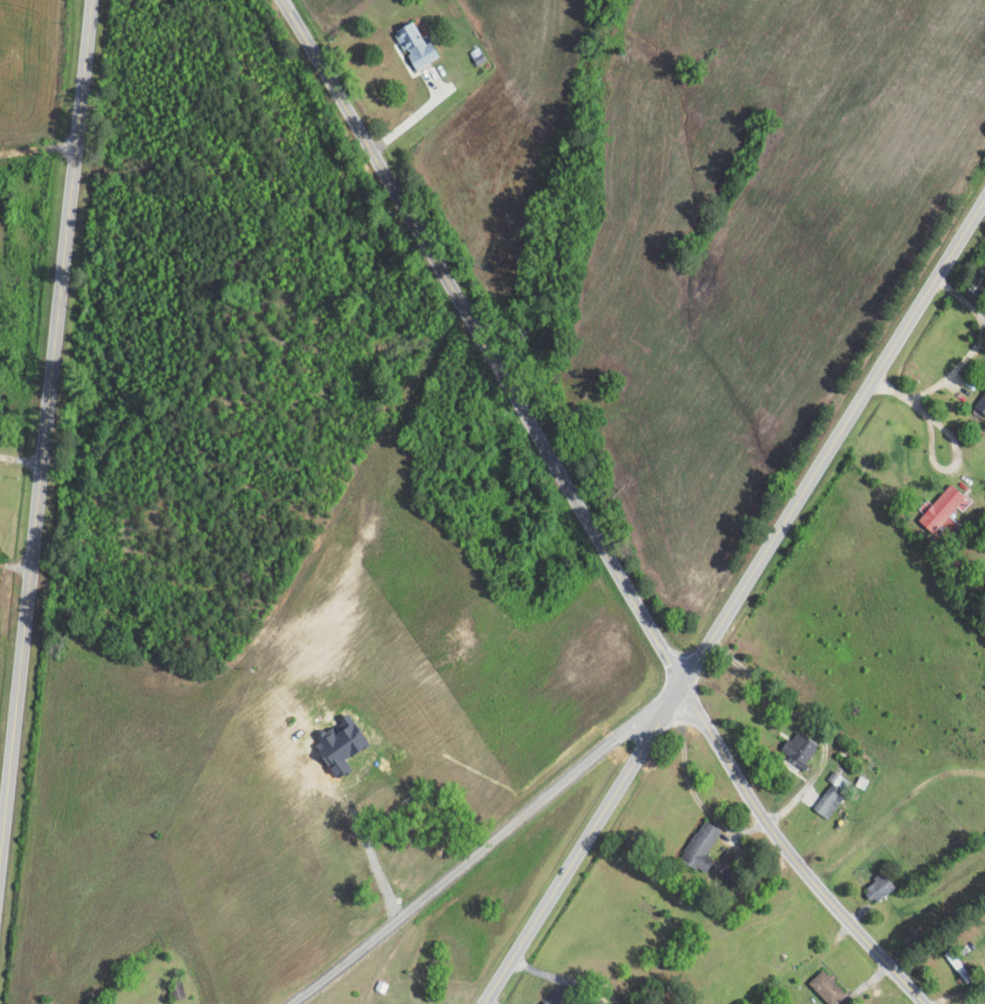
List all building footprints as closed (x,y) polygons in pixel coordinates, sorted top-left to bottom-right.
[(414,69),(437,57),(429,41),(423,44),(411,21),(394,30),(414,69)] [(973,407),(984,416),(984,391),(973,407)] [(958,510),(963,514),(973,503),(951,484),(920,521),(937,536),(958,510)] [(950,532),(963,537),(965,530),(952,525),(950,532)] [(805,767),(819,745),(796,730),(782,753),(805,767)] [(815,809),(829,819),(848,794),(834,784),(815,809)] [(709,855),(724,831),(708,821),(683,859),(707,874),(716,859),(709,855)] [(879,904),(898,886),(886,873),(866,891),(879,904)] [(974,979),(955,953),(948,958),(968,984),(974,979)] [(824,970),(810,983),(831,1003),(838,1003),(849,994),(824,970)] [(189,998),(186,982),(172,984),(175,1000),(189,998)] [(558,988),(549,1003),(571,1003),(575,997),(558,988)]
